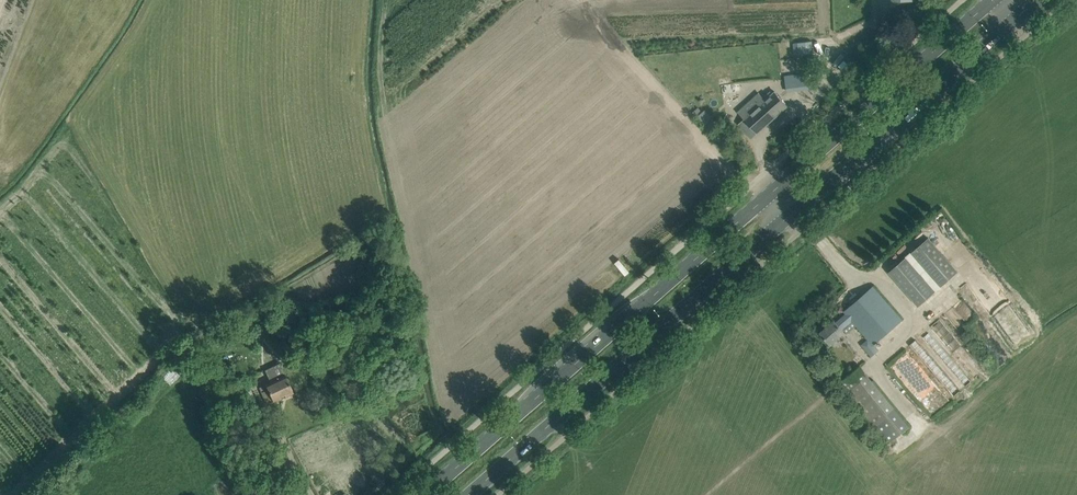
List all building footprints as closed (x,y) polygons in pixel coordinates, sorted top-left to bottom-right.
[(807,75),(785,78),(787,91),(809,88),(807,75)] [(739,124),(751,138),(757,133),(788,105),(775,91),(766,100),(759,93),(738,112),(744,119),(739,124)] [(701,105),(693,112),(707,127),(715,120),(701,105)] [(722,124),(719,132),(725,134),(728,126),(722,124)] [(8,186),(12,181),(0,173),(0,181),(8,186)] [(888,272),(918,306),(958,271),(929,237),(888,272)] [(617,262),(628,275),(634,270),(623,257),(617,262)] [(831,344),(845,332),(842,329),(852,321),(868,338),(861,345),(871,357),(879,350),(874,344),(902,319),(873,286),(844,312),(846,313),(836,322),(834,320),(820,332),(831,344)] [(974,287),(940,318),(986,369),(1019,339),(974,287)] [(908,346),(954,397),(986,369),(940,318),(908,346)] [(280,363),(265,370),(270,382),(266,384),(268,389),(261,392),(267,404),(273,401),(274,401),(294,392),(286,375),(285,375),(280,363)] [(839,383),(888,444),(910,426),(860,366),(839,383)]
